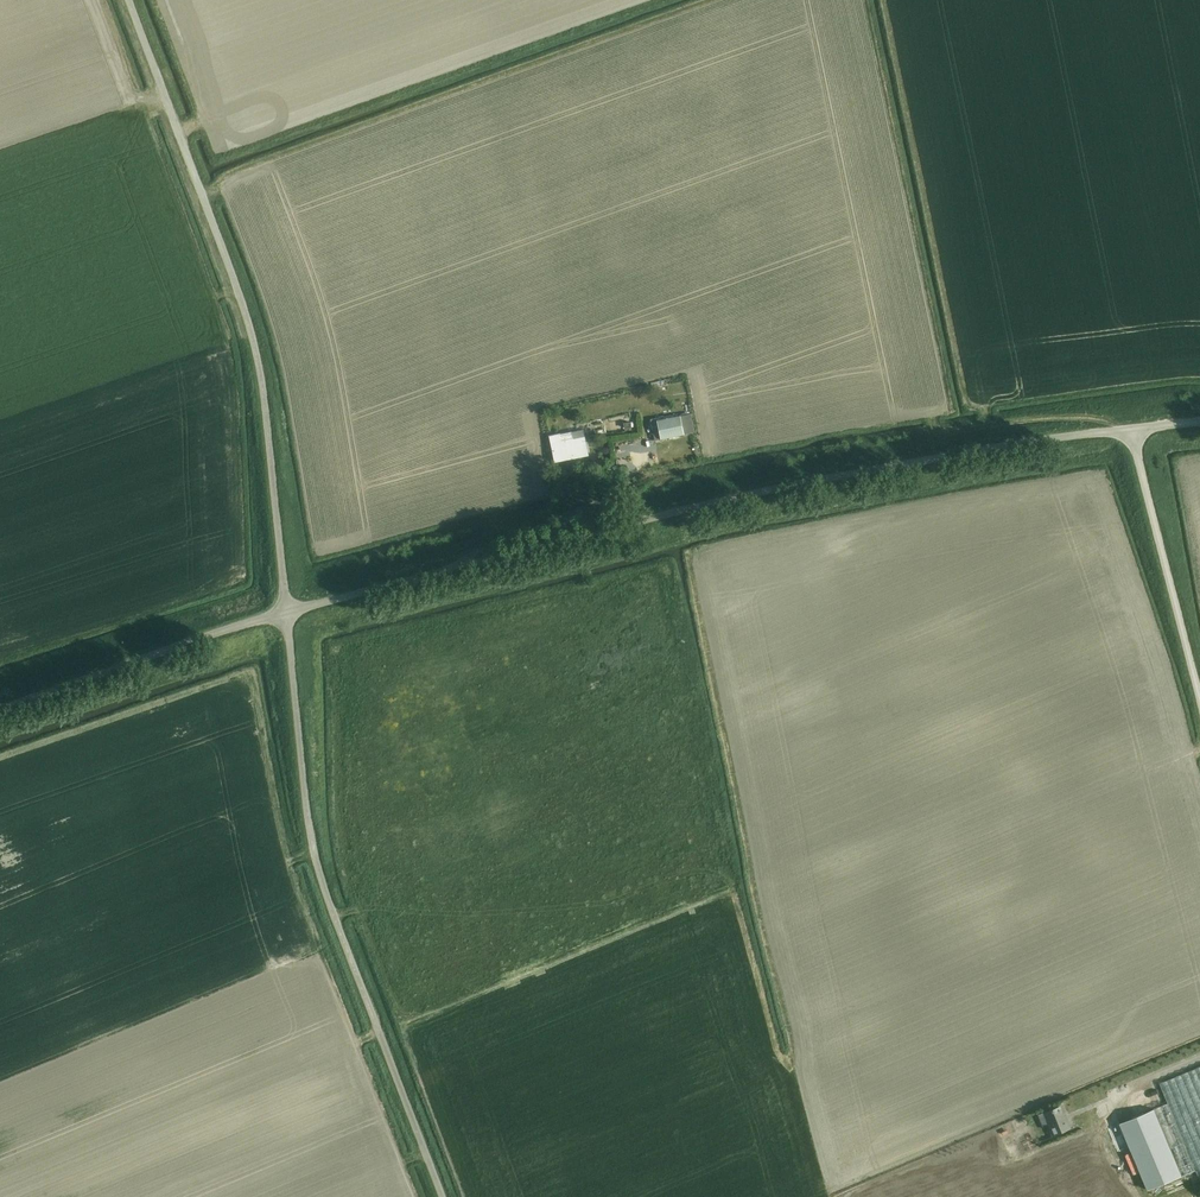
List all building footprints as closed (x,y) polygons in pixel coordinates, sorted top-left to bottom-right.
[(649,413),(652,429),(655,441),(692,433),(688,414),(657,421),(655,412),(649,413)] [(550,437),(551,443),(555,462),(565,460),(564,459),(589,454),(585,436),(574,439),(572,432),(550,437)] [(1199,1175),(1199,1067),(1159,1084),(1167,1103),(1175,1123),(1197,1176),(1199,1175)] [(1118,1113),(1140,1103),(1136,1096),(1114,1105),(1118,1113)] [(1167,1103),(1153,1109),(1161,1128),(1175,1123),(1167,1103)] [(1044,1113),(1053,1135),(1070,1127),(1067,1120),(1065,1121),(1059,1106),(1044,1113)] [(1153,1107),(1119,1121),(1147,1189),(1181,1175),(1161,1128),(1153,1109),(1153,1107)]
